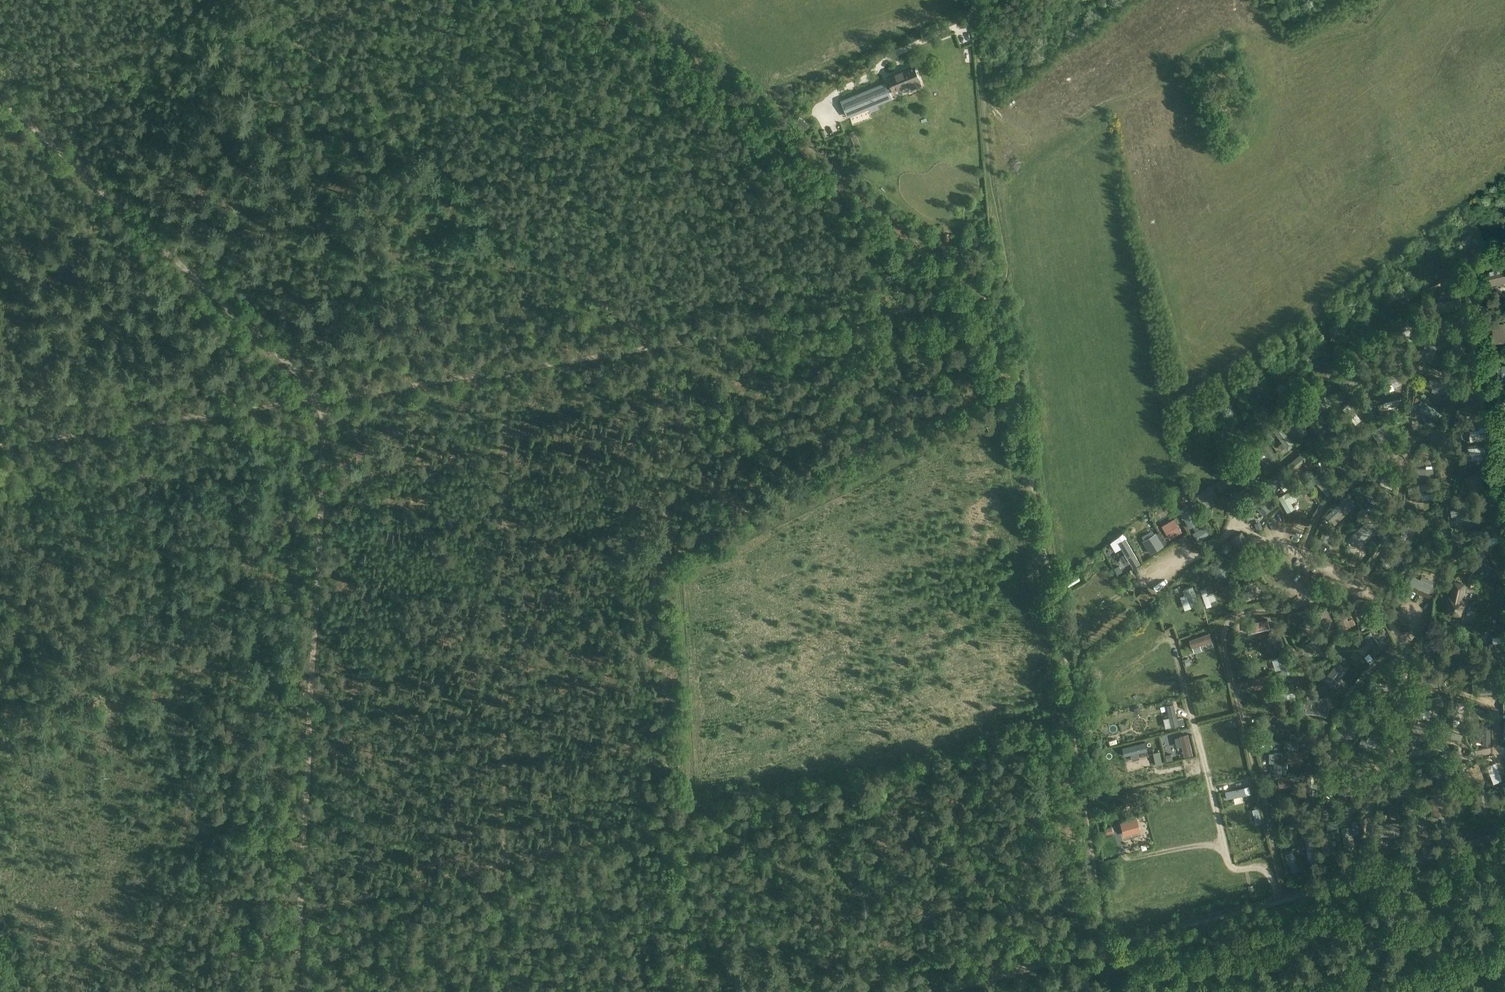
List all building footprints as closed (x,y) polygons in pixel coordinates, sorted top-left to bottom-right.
[(895,75),(900,88),(919,80),(914,67),(895,75)] [(896,97),(889,81),(845,99),(852,116),(896,97)] [(1489,268),(1493,285),(1504,282),(1504,265),(1489,268)] [(1439,304),(1440,312),(1462,309),(1458,285),(1450,286),(1453,302),(1439,304)] [(1504,342),(1504,322),(1493,324),(1496,343),(1504,342)] [(1417,338),(1409,330),(1411,328),(1407,324),(1400,331),(1412,343),(1417,338)] [(1458,348),(1458,353),(1466,352),(1463,330),(1455,331),(1457,343),(1452,343),(1453,349),(1458,348)] [(1403,352),(1401,350),(1391,340),(1390,339),(1385,343),(1398,356),(1403,352)] [(1427,360),(1434,344),(1427,341),(1420,357),(1427,360)] [(1365,357),(1376,371),(1382,367),(1371,352),(1365,357)] [(1403,369),(1385,376),(1388,383),(1406,376),(1403,369)] [(1355,383),(1355,384),(1358,382),(1358,381),(1359,380),(1352,370),(1337,382),(1344,391),(1346,390),(1346,391),(1350,389),(1349,388),(1355,383)] [(1468,379),(1466,379),(1466,376),(1460,376),(1460,396),(1466,396),(1466,384),(1468,384),(1468,379)] [(1447,384),(1429,380),(1428,386),(1433,387),(1432,392),(1440,393),(1441,389),(1445,390),(1447,384)] [(1308,397),(1320,413),(1330,405),(1329,404),(1329,403),(1327,400),(1326,401),(1321,394),(1322,394),(1320,390),(1319,391),(1318,389),(1308,397)] [(1400,398),(1385,402),(1386,409),(1402,405),(1400,398)] [(1483,404),(1476,400),(1472,405),(1478,410),(1483,404)] [(1442,413),(1424,402),(1418,412),(1422,414),(1424,412),(1437,421),(1442,413)] [(1344,410),(1355,424),(1361,419),(1349,406),(1344,410)] [(1287,422),(1299,438),(1309,431),(1297,415),(1287,422)] [(1280,423),(1273,428),(1287,445),(1293,441),(1280,423)] [(1371,432),(1383,451),(1390,447),(1379,428),(1371,432)] [(1349,432),(1330,436),(1331,444),(1351,439),(1349,432)] [(1329,449),(1317,433),(1311,438),(1323,454),(1329,449)] [(1260,444),(1264,449),(1268,454),(1261,459),(1265,465),(1279,455),(1267,439),(1260,444)] [(1346,467),(1340,460),(1350,453),(1345,446),(1331,457),(1341,470),(1346,467)] [(1485,447),(1467,448),(1468,455),(1471,454),(1472,460),(1482,459),(1482,454),(1486,454),(1485,447)] [(1295,468),(1310,457),(1305,451),(1291,462),(1295,468)] [(1271,487),(1278,481),(1284,477),(1287,475),(1283,470),(1267,482),(1271,487)] [(1467,475),(1474,490),(1485,485),(1479,470),(1467,475)] [(1317,479),(1330,494),(1335,489),(1323,474),(1317,479)] [(1221,483),(1228,492),(1234,488),(1227,478),(1221,483)] [(1394,483),(1382,478),(1380,483),(1391,488),(1394,483)] [(1409,487),(1410,495),(1431,492),(1430,484),(1409,487)] [(1194,496),(1203,508),(1218,497),(1209,485),(1194,496)] [(1295,496),(1298,494),(1295,487),(1279,496),(1287,512),(1294,508),(1291,503),(1289,500),(1295,496)] [(1386,500),(1389,494),(1374,487),(1372,493),(1377,496),(1376,498),(1381,501),(1383,498),(1386,500)] [(1254,501),(1256,505),(1264,514),(1271,509),(1257,491),(1250,497),(1254,501)] [(1334,516),(1339,511),(1346,505),(1350,509),(1356,504),(1352,499),(1353,498),(1349,493),(1330,511),(1334,516)] [(1195,531),(1199,529),(1195,524),(1197,523),(1185,504),(1178,508),(1190,527),(1192,526),(1195,531)] [(1359,512),(1363,516),(1369,510),(1365,506),(1359,512)] [(1457,516),(1469,514),(1472,514),(1471,507),(1453,510),(1454,516),(1457,516)] [(1173,525),(1177,532),(1182,528),(1172,511),(1166,514),(1173,525)] [(1407,540),(1412,523),(1406,521),(1400,538),(1407,540)] [(1205,525),(1199,529),(1195,531),(1193,532),(1198,541),(1211,534),(1205,525)] [(1346,542),(1352,549),(1370,532),(1364,525),(1346,542)] [(1479,542),(1488,538),(1497,534),(1494,527),(1476,535),(1479,542)] [(1324,530),(1317,548),(1317,550),(1322,551),(1323,550),(1330,533),(1324,530)] [(1230,541),(1242,557),(1253,548),(1241,532),(1230,541)] [(1163,546),(1156,533),(1143,541),(1149,550),(1151,553),(1163,546)] [(1121,562),(1124,562),(1128,559),(1129,561),(1133,567),(1140,563),(1125,537),(1117,541),(1124,553),(1118,557),(1121,562)] [(1388,544),(1378,564),(1397,574),(1402,564),(1398,562),(1404,553),(1388,544)] [(1492,570),(1483,549),(1475,553),(1484,573),(1492,570)] [(1213,573),(1220,568),(1227,563),(1221,556),(1202,570),(1207,577),(1213,573)] [(1473,586),(1475,578),(1476,574),(1470,572),(1467,585),(1473,586)] [(1075,577),(1070,584),(1075,587),(1079,580),(1075,577)] [(1432,592),(1434,588),(1432,586),(1434,582),(1422,577),(1421,580),(1413,577),(1410,584),(1429,592),(1432,592)] [(1450,597),(1446,613),(1462,616),(1465,601),(1461,600),(1464,585),(1455,583),(1452,598),(1450,597)] [(1185,588),(1187,592),(1192,606),(1199,603),(1193,585),(1185,588)] [(1251,585),(1231,595),(1234,602),(1254,592),(1251,585)] [(1210,594),(1208,588),(1200,590),(1206,607),(1212,605),(1208,595),(1210,594)] [(1273,594),(1269,599),(1273,603),(1277,598),(1273,594)] [(1343,628),(1350,626),(1348,620),(1343,607),(1336,609),(1343,628)] [(1327,632),(1335,629),(1328,608),(1320,611),(1327,632)] [(1371,608),(1365,612),(1376,625),(1377,626),(1382,622),(1371,608)] [(1303,615),(1304,620),(1308,633),(1314,631),(1309,613),(1303,615)] [(1252,628),(1256,627),(1266,625),(1270,624),(1268,618),(1251,622),(1252,628)] [(1200,644),(1212,640),(1209,632),(1190,639),(1192,647),(1200,644)] [(1382,648),(1369,632),(1364,637),(1376,653),(1382,648)] [(1439,653),(1445,651),(1439,632),(1433,633),(1439,653)] [(1263,639),(1265,645),(1269,644),(1282,639),(1280,633),(1263,639)] [(1451,654),(1459,653),(1457,634),(1449,634),(1451,654)] [(1299,649),(1303,655),(1319,644),(1315,638),(1299,649)] [(1493,644),(1489,644),(1489,651),(1504,650),(1504,643),(1493,644)] [(1374,659),(1368,652),(1364,656),(1369,663),(1374,659)] [(1279,656),(1284,674),(1291,672),(1285,654),(1279,656)] [(1502,676),(1494,658),(1487,661),(1495,679),(1502,676)] [(1346,668),(1339,661),(1324,679),(1331,686),(1332,684),(1336,687),(1341,681),(1338,678),(1346,668)] [(1431,680),(1431,675),(1435,674),(1435,668),(1417,669),(1417,675),(1423,675),(1423,680),(1431,680)] [(1271,682),(1269,675),(1251,680),(1253,687),(1271,682)] [(1488,693),(1488,694),(1492,694),(1492,684),(1474,684),(1474,693),(1474,694),(1476,694),(1484,694),(1484,693),(1488,693)] [(1284,692),(1284,700),(1295,699),(1295,692),(1284,692)] [(1305,713),(1315,714),(1317,698),(1307,696),(1307,701),(1304,700),(1303,707),(1306,708),(1305,713)] [(1321,698),(1319,714),(1328,715),(1330,699),(1321,698)] [(1420,712),(1439,705),(1437,698),(1418,704),(1420,712)] [(1485,710),(1471,703),(1468,709),(1482,716),(1485,710)] [(1146,711),(1145,704),(1133,707),(1135,714),(1146,711)] [(1169,717),(1171,727),(1179,725),(1174,704),(1166,706),(1169,717)] [(1449,704),(1449,724),(1458,724),(1458,704),(1449,704)] [(1356,717),(1349,717),(1348,731),(1342,730),(1342,738),(1354,739),(1356,717)] [(1294,728),(1295,720),(1274,720),(1274,728),(1294,728)] [(1427,739),(1429,727),(1409,723),(1408,731),(1420,733),(1419,737),(1427,739)] [(1439,728),(1436,735),(1460,743),(1462,735),(1439,728)] [(1193,754),(1188,734),(1180,736),(1182,746),(1185,756),(1193,754)] [(1284,749),(1297,750),(1298,740),(1285,739),(1284,749)] [(1380,747),(1367,741),(1363,739),(1360,746),(1378,754),(1381,747),(1380,747)] [(1123,747),(1125,755),(1147,750),(1145,742),(1123,747)] [(1303,764),(1304,757),(1310,758),(1311,749),(1303,749),(1303,752),(1290,751),(1289,763),(1303,764)] [(1156,765),(1162,764),(1160,752),(1154,753),(1156,765)] [(1274,752),(1274,763),(1274,775),(1281,775),(1282,752),(1274,752)] [(1476,775),(1490,768),(1488,763),(1473,770),(1476,775)] [(1444,769),(1433,769),(1433,784),(1444,784),(1444,769)] [(1313,794),(1312,783),(1311,774),(1303,774),(1305,794),(1313,794)] [(1353,774),(1351,782),(1366,787),(1369,779),(1353,774)] [(1297,777),(1278,780),(1279,787),(1298,784),(1297,777)] [(1253,796),(1250,783),(1245,784),(1248,797),(1253,796)] [(1393,790),(1407,797),(1410,791),(1396,783),(1393,790)] [(1223,789),(1225,797),(1245,792),(1243,784),(1223,789)] [(1461,809),(1461,800),(1466,800),(1465,794),(1455,794),(1456,809),(1461,809)] [(1485,813),(1483,794),(1477,795),(1479,814),(1485,813)] [(1439,816),(1441,817),(1445,817),(1446,814),(1443,796),(1431,798),(1434,816),(1439,816)] [(1419,831),(1419,830),(1421,810),(1415,809),(1413,830),(1419,831)] [(1292,811),(1294,821),(1290,822),(1292,830),(1296,829),(1303,827),(1299,810),(1292,811)] [(1331,828),(1339,826),(1336,812),(1328,814),(1331,828)] [(1137,820),(1122,824),(1125,835),(1140,831),(1137,820)] [(1341,828),(1345,849),(1352,847),(1348,827),(1341,828)] [(1328,833),(1320,834),(1324,854),(1331,853),(1329,840),(1331,840),(1330,833),(1328,834),(1328,833)] [(1305,837),(1309,858),(1317,857),(1313,835),(1305,837)] [(1301,868),(1293,851),(1286,854),(1294,871),(1301,868)]
